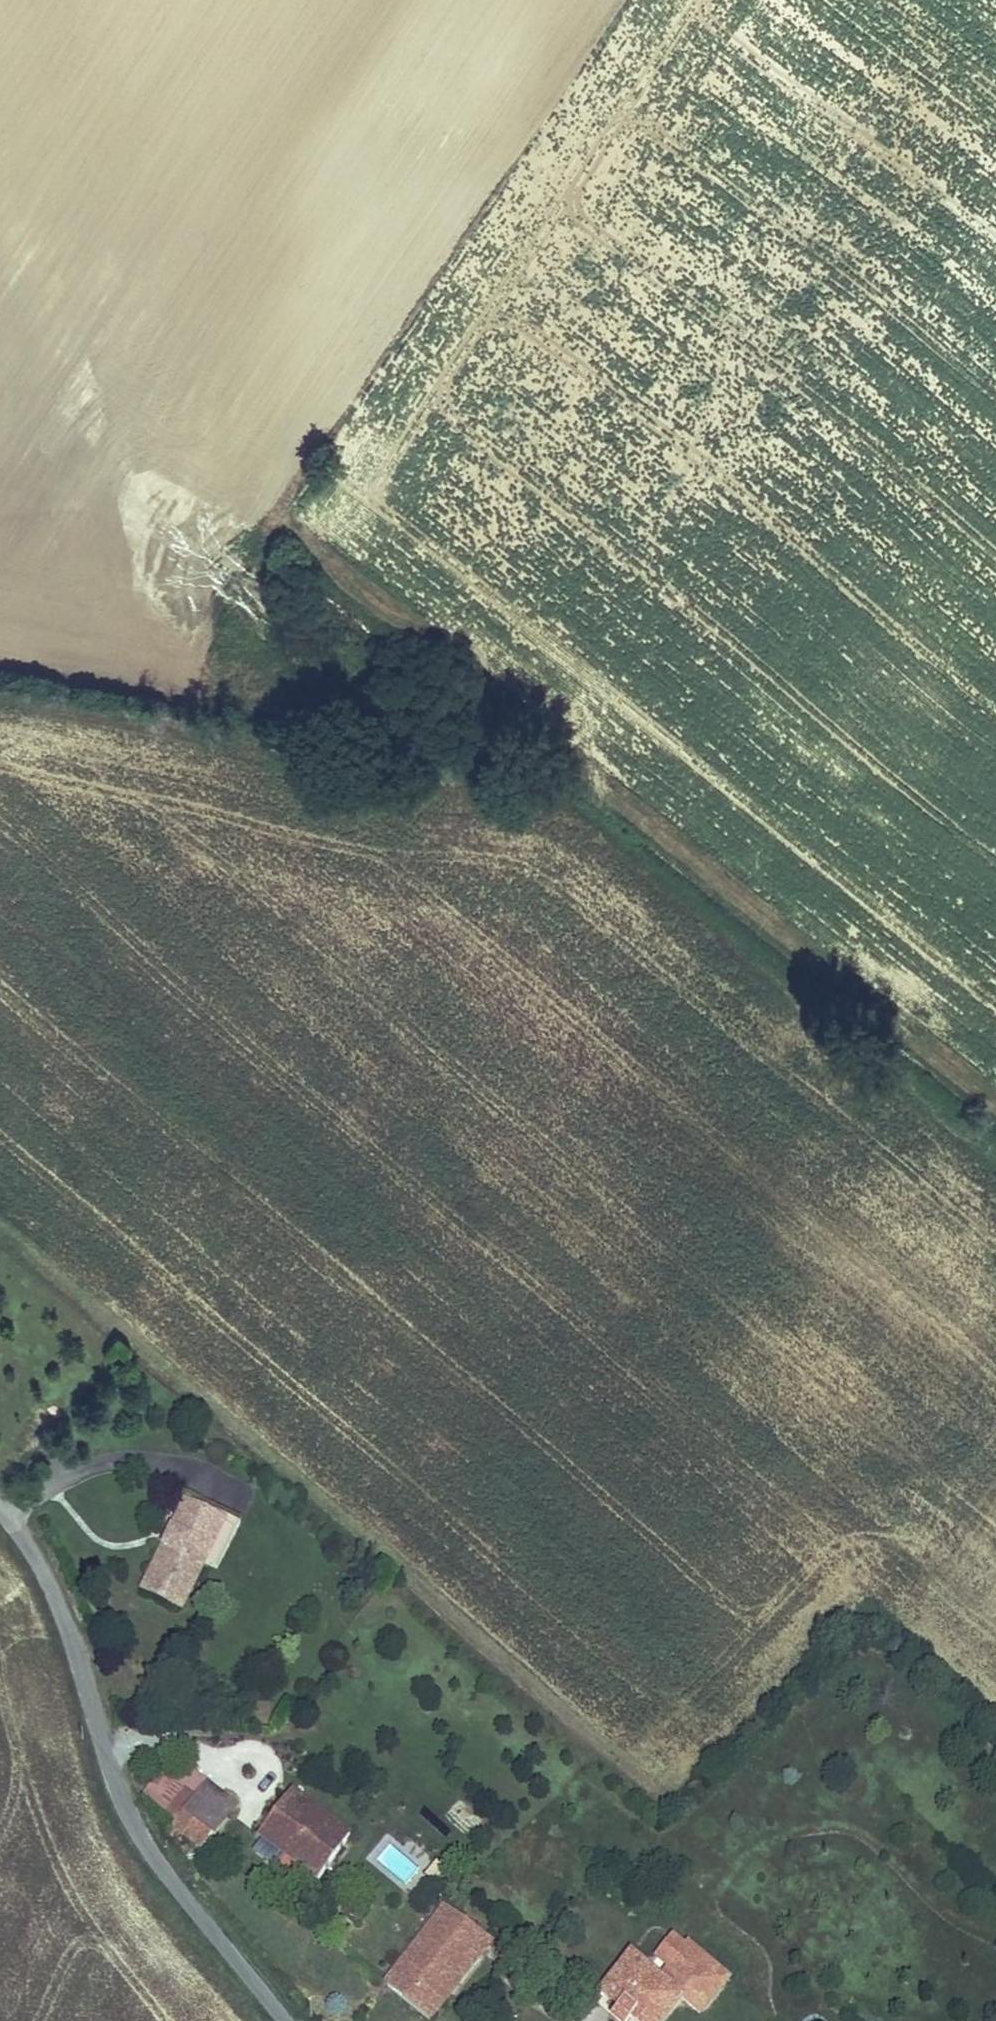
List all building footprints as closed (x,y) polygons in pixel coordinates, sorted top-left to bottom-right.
[(221,1493),(216,1502),(258,1527),(264,1516),(221,1493)] [(258,1527),(216,1502),(170,1592),(213,1613),(258,1527)] [(252,1807),(194,1758),(162,1795),(220,1844),(252,1807)] [(375,1842),(317,1794),(281,1834),(340,1885),(375,1842)] [(468,1907),(412,1989),(449,2020),(467,2020),(521,1946),(469,1908),(468,1907)] [(724,1991),(735,1999),(750,1981),(709,1948),(706,1952),(694,1941),(679,1960),(691,1970),(681,1983),(651,1959),(621,1995),(642,2012),(636,2019),(639,2020),(684,2020),(702,1998),(712,2006),(724,1991)]
